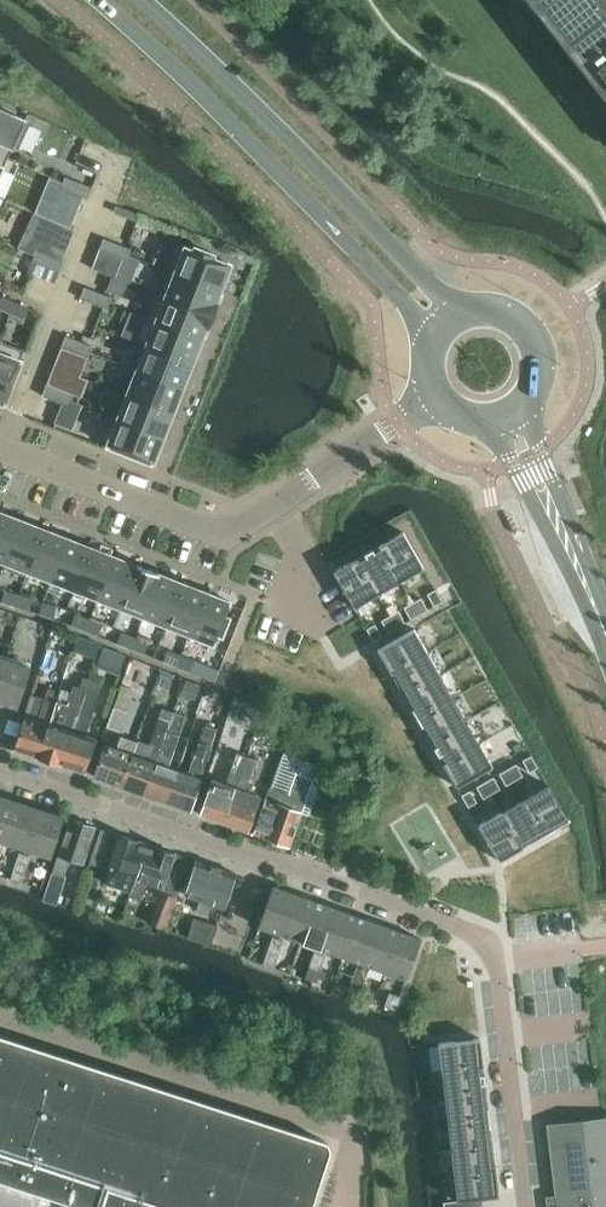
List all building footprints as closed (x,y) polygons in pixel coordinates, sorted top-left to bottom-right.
[(605,0),(536,0),(605,89),(605,0)] [(0,109),(0,141),(13,146),(25,120),(0,109)] [(13,146),(0,141),(0,174),(13,146)] [(61,188),(74,193),(79,182),(65,177),(61,188)] [(92,187),(79,182),(74,193),(88,199),(92,187)] [(141,215),(117,206),(115,213),(138,222),(141,215)] [(117,243),(103,238),(99,249),(112,255),(117,243)] [(130,249),(117,243),(112,255),(126,260),(130,249)] [(175,273),(220,290),(230,265),(213,258),(214,254),(195,247),(194,251),(185,247),(175,273)] [(46,266),(50,255),(36,250),(32,261),(46,266)] [(63,260),(50,255),(46,266),(59,272),(63,260)] [(7,284),(11,274),(0,270),(0,282),(7,284)] [(216,301),(220,290),(175,273),(165,297),(213,316),(219,302),(216,301)] [(98,292),(84,287),(80,298),(93,303),(98,292)] [(111,297),(98,292),(93,303),(107,309),(111,297)] [(2,296),(0,300),(0,308),(10,313),(15,302),(2,296)] [(213,316),(165,297),(156,321),(201,339),(205,328),(208,330),(213,316)] [(28,308),(15,302),(10,313),(23,319),(28,308)] [(192,363),(201,339),(156,321),(146,346),(192,363)] [(79,341),(65,336),(61,347),(74,352),(79,341)] [(92,346),(79,341),(74,352),(88,357),(92,346)] [(182,388),(192,363),(146,346),(137,370),(182,388)] [(0,353),(0,402),(3,403),(19,361),(0,353)] [(182,388),(137,370),(127,394),(173,412),(182,388)] [(60,389),(46,384),(42,395),(55,401),(60,389)] [(73,395),(60,389),(55,401),(69,406),(73,395)] [(127,394),(118,419),(163,436),(173,412),(127,394)] [(163,436),(118,419),(108,444),(153,462),(163,436)] [(0,512),(0,561),(4,562),(21,520),(0,512)] [(44,529),(21,520),(4,562),(27,571),(44,529)] [(68,538),(45,529),(28,572),(51,581),(68,538)] [(406,534),(382,548),(403,584),(427,571),(406,534)] [(91,547),(68,538),(51,581),(74,590),(91,547)] [(74,590),(97,598),(114,556),(91,547),(74,590)] [(382,548),(359,561),(380,597),(403,584),(382,548)] [(137,565),(114,556),(97,598),(120,607),(137,565)] [(359,561),(335,575),(356,611),(380,597),(359,561)] [(120,607),(143,616),(160,574),(137,565),(120,607)] [(183,583),(160,574),(143,616),(166,625),(183,583)] [(166,625),(189,634),(205,592),(183,583),(166,625)] [(19,594),(5,590),(1,601),(15,606),(19,594)] [(205,592),(189,634),(213,644),(230,601),(205,592)] [(438,593),(426,599),(431,608),(443,601),(438,593)] [(33,599),(19,594),(15,606),(29,610),(33,599)] [(426,599),(415,606),(420,614),(431,608),(426,599)] [(43,602),(39,613),(53,618),(57,606),(43,602)] [(415,606),(404,612),(409,621),(420,614),(415,606)] [(404,612),(392,619),(397,627),(409,621),(404,612)] [(89,619),(75,614),(71,625),(85,630),(89,619)] [(50,638),(53,623),(28,618),(25,632),(50,638)] [(102,624),(89,619),(85,630),(98,636),(102,624)] [(392,619),(381,625),(386,634),(397,627),(392,619)] [(381,625),(370,632),(375,640),(386,634),(381,625)] [(414,628),(378,648),(391,672),(428,652),(414,628)] [(135,637),(121,632),(117,643),(130,648),(135,637)] [(148,642),(135,637),(130,648),(144,654),(148,642)] [(98,665),(120,672),(127,652),(105,644),(98,665)] [(181,655),(167,650),(163,661),(176,666),(181,655)] [(428,652),(391,672),(404,695),(441,674),(428,652)] [(88,655),(84,667),(90,669),(94,657),(88,655)] [(194,660),(181,655),(176,666),(190,672),(194,660)] [(5,659),(0,675),(0,703),(17,708),(30,667),(5,659)] [(441,674),(404,695),(417,718),(454,697),(441,674)] [(82,734),(92,704),(95,693),(97,694),(101,682),(85,677),(81,689),(84,690),(60,764),(84,772),(95,738),(82,734)] [(191,698),(196,684),(186,680),(181,694),(191,698)] [(13,748),(37,756),(38,757),(49,723),(56,701),(60,689),(49,686),(38,719),(24,714),(13,748)] [(74,686),(67,705),(56,701),(49,723),(38,757),(60,764),(84,690),(81,689),(74,686)] [(235,697),(234,696),(229,712),(251,719),(252,703),(252,702),(235,695),(235,697)] [(454,697),(417,718),(430,740),(467,720),(454,697)] [(114,706),(106,727),(120,731),(127,711),(114,706)] [(256,710),(256,738),(271,738),(271,710),(256,710)] [(169,767),(186,716),(173,711),(170,720),(171,720),(145,795),(167,803),(179,770),(169,767)] [(138,739),(132,754),(134,755),(122,787),(145,795),(171,720),(170,720),(160,716),(150,743),(138,739)] [(467,720),(430,740),(443,763),(480,742),(467,720)] [(189,810),(218,728),(206,724),(189,774),(179,770),(167,803),(189,810)] [(238,729),(224,724),(217,744),(231,749),(238,729)] [(93,777),(117,785),(122,787),(134,755),(132,754),(128,753),(131,744),(122,741),(119,749),(104,744),(93,777)] [(480,742),(443,763),(457,787),(493,766),(480,742)] [(198,814),(223,823),(246,756),(237,753),(226,784),(211,779),(198,814)] [(531,755),(519,761),(524,770),(535,763),(531,755)] [(255,759),(246,756),(223,823),(247,831),(260,796),(245,791),(255,759)] [(519,761),(508,768),(513,776),(524,770),(519,761)] [(508,768),(497,774),(501,783),(513,776),(508,768)] [(270,786),(254,832),(265,836),(264,838),(288,847),(312,779),(297,774),(290,793),(270,786)] [(497,774),(485,781),(490,789),(501,783),(497,774)] [(485,781),(474,787),(479,796),(490,789),(485,781)] [(549,784),(525,798),(546,834),(570,820),(549,784)] [(474,787),(463,794),(467,802),(479,796),(474,787)] [(0,843),(14,802),(0,797),(0,843)] [(525,798),(502,811),(523,847),(546,834),(525,798)] [(14,802),(0,843),(24,851),(38,809),(14,802)] [(49,858),(63,817),(38,809),(24,851),(49,858)] [(502,811),(478,824),(499,861),(523,847),(502,811)] [(47,886),(43,898),(58,904),(66,876),(64,875),(68,859),(83,864),(95,828),(69,819),(47,886)] [(147,845),(102,829),(91,863),(110,869),(105,882),(132,891),(147,845)] [(191,859),(175,854),(147,845),(132,891),(129,898),(141,902),(145,888),(159,893),(149,922),(166,928),(176,897),(177,897),(180,889),(191,860),(191,859)] [(15,865),(26,869),(30,855),(19,852),(15,865)] [(180,889),(185,891),(184,894),(200,899),(196,912),(205,915),(209,903),(224,908),(235,873),(191,859),(191,860),(180,889)] [(26,869),(15,865),(11,879),(22,882),(26,869)] [(258,927),(279,934),(294,894),(272,886),(258,927)] [(279,934),(300,942),(315,901),(294,894),(279,934)] [(300,942),(321,949),(336,908),(315,901),(300,942)] [(336,908),(321,949),(342,956),(356,916),(336,908)] [(356,916),(342,956),(363,964),(377,923),(356,916)] [(194,917),(187,937),(212,945),(218,925),(194,917)] [(363,964),(384,971),(398,930),(377,923),(363,964)] [(398,930),(384,971),(405,979),(420,938),(398,930)] [(268,949),(280,953),(284,940),(273,936),(268,949)] [(280,953),(268,949),(263,963),(275,967),(280,953)] [(310,964),(321,968),(326,955),(315,951),(310,964)] [(321,968),(310,964),(305,978),(317,982),(321,968)] [(352,979),(363,983),(368,970),(356,966),(352,979)] [(363,983),(352,979),(347,993),(358,996),(363,983)] [(400,996),(389,992),(385,1006),(396,1010),(400,996)] [(330,1152),(330,1151),(330,1150),(330,1149),(330,1148),(330,1147),(329,1146),(329,1145),(329,1144),(328,1143),(327,1143),(327,1142),(326,1142),(325,1141),(324,1141),(323,1140),(132,1078),(0,1035),(0,1152),(99,1184),(135,1196),(132,1206),(312,1206),(330,1152)] [(480,1038),(439,1042),(442,1070),(484,1065),(480,1038)] [(484,1065),(442,1070),(445,1096),(487,1091),(484,1065)] [(487,1091),(445,1096),(448,1122),(490,1117),(487,1091)] [(490,1117),(448,1122),(451,1148),(493,1143),(490,1117)] [(546,1125),(545,1125),(555,1206),(605,1206),(605,1118),(546,1125)] [(493,1143),(451,1148),(454,1174),(496,1169),(493,1143)] [(496,1169),(454,1174),(458,1201),(470,1200),(483,1198),(499,1196),(496,1169)] [(470,1200),(471,1206),(484,1206),(483,1198),(470,1200)]
